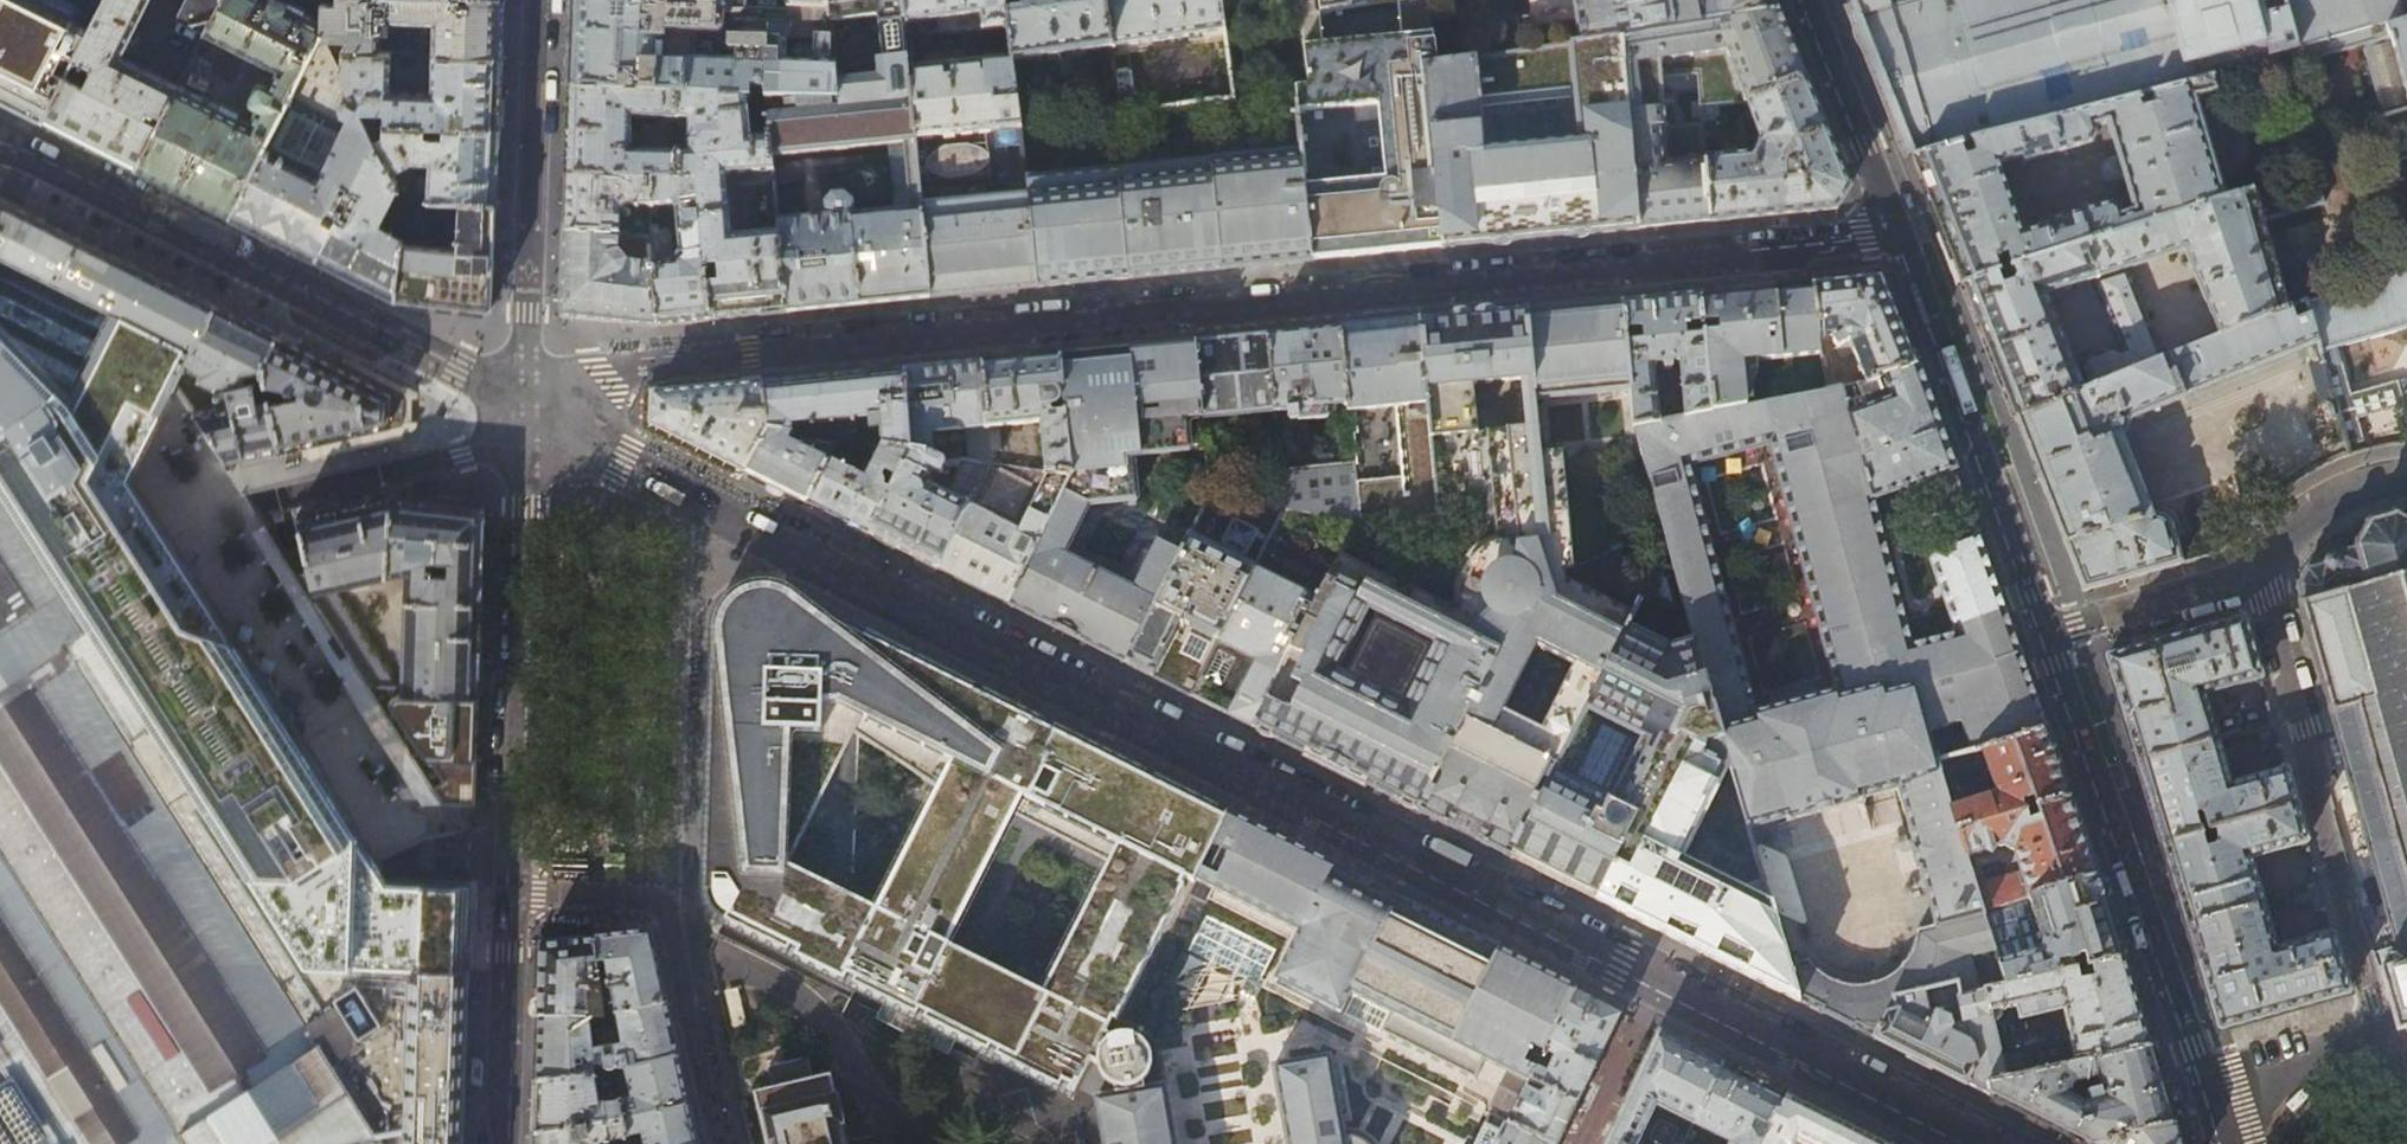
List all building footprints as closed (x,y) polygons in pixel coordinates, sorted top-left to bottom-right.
[(103,0),(0,0),(0,99),(3,100),(42,120),(103,0)] [(42,120),(88,143),(138,168),(178,86),(120,57),(149,0),(103,0),(42,120)] [(261,83),(258,84),(256,86),(250,98),(249,100),(249,101),(250,104),(252,105),(258,107),(250,122),(178,86),(138,168),(181,190),(230,214),(321,35),(322,22),(279,0),(221,0),(204,33),(277,69),(269,86),(261,83)] [(177,17),(178,22),(203,34),(204,33),(221,0),(186,0),(177,17)] [(502,0),(336,0),(336,2),(323,2),(322,22),(321,35),(330,51),(385,53),(386,31),(389,28),(403,29),(402,53),(435,54),(500,56),(502,19),(502,0)] [(715,8),(778,9),(777,0),(714,0),(715,8)] [(789,9),(826,10),(824,0),(788,0),(789,9)] [(826,10),(833,66),(906,59),(904,38),(899,0),(824,0),(826,10)] [(904,38),(927,35),(959,32),(1007,27),(1002,0),(899,0),(904,38)] [(1007,27),(1011,62),(1111,48),(1105,0),(1002,0),(1007,27)] [(1111,48),(1224,32),(1220,0),(1105,0),(1111,48)] [(1307,87),(1294,89),(1297,113),(1376,105),(1384,179),(1304,187),(1312,261),(1376,254),(1441,248),(1423,68),(1436,66),(1428,0),(1396,0),(1401,37),(1322,45),(1319,12),(1317,12),(1315,0),(1296,0),(1307,87)] [(1317,12),(1319,12),(1395,0),(1315,0),(1317,12)] [(1584,43),(1620,37),(1668,30),(1695,26),(1778,13),(1773,0),(1576,0),(1584,43)] [(1851,1),(1880,77),(1913,159),(2213,80),(2242,72),(2244,79),(2301,62),(2282,0),(1855,0),(1851,1)] [(2301,62),(2364,45),(2390,38),(2388,30),(2406,25),(2406,0),(2282,0),(2301,62)] [(573,5),(572,45),(570,91),(679,95),(765,98),(784,99),(838,101),(833,66),(826,10),(789,9),(778,9),(715,8),(573,5)] [(1788,40),(1778,13),(1695,26),(1669,30),(1668,30),(1620,37),(1626,116),(1665,112),(1662,81),(1699,78),(1701,108),(1718,106),(1747,103),(1804,80),(1788,40)] [(1532,14),(1516,16),(1519,30),(1534,28),(1532,14)] [(2388,30),(2390,38),(2364,45),(2383,117),(2406,111),(2406,25),(2388,30)] [(1007,27),(959,32),(962,61),(925,65),(925,61),(931,61),(927,35),(904,38),(906,59),(930,298),(975,294),(1036,288),(1027,197),(984,202),(983,187),(1007,184),(1004,148),(1022,146),(1011,62),(1007,27)] [(366,122),(330,51),(321,35),(230,214),(271,235),(316,257),(376,141),(366,122)] [(1620,37),(1584,43),(1436,66),(1423,68),(1441,248),(1444,248),(1444,249),(1445,249),(1445,248),(1451,247),(1451,248),(1456,248),(1455,247),(1463,246),(1463,247),(1479,246),(1479,244),(1486,244),(1486,245),(1494,244),(1494,243),(1509,241),(1509,243),(1517,242),(1516,241),(1527,240),(1527,241),(1535,240),(1535,239),(1541,238),(1545,238),(1545,239),(1554,238),(1553,237),(1564,236),(1564,237),(1572,236),(1572,235),(1586,234),(1586,235),(1594,234),(1594,233),(1601,232),(1601,234),(1617,232),(1617,231),(1625,230),(1625,231),(1637,230),(1637,229),(1675,225),(1710,222),(1705,161),(1703,128),(1666,131),(1665,112),(1626,116),(1620,37)] [(393,53),(385,53),(330,51),(366,122),(498,127),(499,94),(500,56),(435,54),(433,93),(391,92),(393,53)] [(906,59),(833,66),(838,101),(784,99),(785,116),(767,117),(771,156),(903,142),(910,211),(854,217),(853,203),(844,195),(833,196),(824,205),(826,219),(777,224),(779,237),(786,312),(821,309),(930,298),(906,59)] [(1804,80),(1747,103),(1761,142),(1754,156),(1705,161),(1710,222),(1765,216),(1836,209),(1848,190),(1828,140),(1804,80)] [(1963,286),(2224,202),(2194,100),(2217,94),(2213,80),(1913,159),(1935,216),(1963,286)] [(679,121),(679,95),(570,91),(569,135),(567,179),(649,182),(678,183),(678,157),(630,155),(632,119),(679,121)] [(767,117),(765,98),(679,95),(679,121),(678,157),(678,183),(692,183),(697,189),(710,320),(741,317),(786,312),(779,237),(730,241),(724,188),(773,184),(771,156),(767,117)] [(1718,106),(1701,108),(1702,123),(1714,122),(1719,115),(1718,106)] [(496,170),(498,127),(366,122),(376,141),(392,173),(413,161),(431,162),(431,177),(418,177),(417,199),(448,200),(461,200),(495,202),(496,170)] [(2298,142),(2304,163),(2312,161),(2307,139),(2298,142)] [(399,185),(392,173),(376,141),(316,257),(352,275),(397,298),(403,242),(407,201),(406,199),(401,190),(389,226),(386,218),(383,216),(399,185)] [(1301,151),(1025,177),(1027,197),(1036,288),(1075,284),(1170,275),(1263,264),(1312,261),(1304,187),(1301,151)] [(2261,222),(2324,205),(2317,178),(2308,175),(2224,202),(1963,286),(1997,369),(2016,420),(2162,361),(2126,270),(2185,250),(2221,337),(2288,310),(2261,222)] [(649,216),(649,182),(567,179),(566,206),(565,234),(636,237),(639,237),(648,237),(649,227),(649,216)] [(692,183),(678,183),(649,182),(649,216),(655,216),(655,208),(671,206),(676,210),(680,258),(673,265),(671,236),(666,232),(658,233),(657,227),(649,227),(648,237),(657,325),(688,322),(710,320),(697,189),(692,183)] [(39,270),(38,271),(41,273),(42,272),(44,274),(67,286),(114,308),(132,265),(95,247),(75,236),(53,225),(43,220),(0,199),(0,251),(39,270)] [(461,200),(460,222),(447,222),(448,200),(417,199),(406,199),(407,201),(403,242),(397,298),(441,303),(491,308),(494,248),(495,202),(461,200)] [(636,243),(636,237),(565,234),(564,270),(562,315),(610,320),(657,325),(648,237),(639,237),(638,257),(627,257),(627,265),(619,257),(620,243),(636,243)] [(469,965),(470,918),(471,891),(452,890),(427,889),(400,887),(381,886),(381,878),(348,876),(116,500),(177,382),(193,348),(114,308),(67,286),(44,274),(42,272),(41,273),(38,271),(39,270),(0,251),(0,1143),(462,1143),(469,965)] [(175,287),(132,265),(114,308),(193,348),(214,306),(175,287)] [(2350,456),(2361,452),(2365,451),(2355,421),(2405,407),(2397,382),(2349,395),(2335,348),(2406,328),(2406,274),(2306,303),(2310,317),(2318,342),(2350,456)] [(1812,283),(1817,337),(1832,336),(1841,362),(1855,358),(1862,378),(1854,377),(1834,381),(1830,367),(1823,368),(1828,391),(1841,388),(1871,499),(1955,470),(1897,314),(1882,276),(1849,279),(1812,283)] [(1817,337),(1812,283),(1771,287),(1734,290),(1699,294),(1702,326),(1717,325),(1714,328),(1714,335),(1703,336),(1710,414),(1738,408),(1733,360),(1820,353),(1817,337)] [(1661,297),(1575,306),(1594,391),(1630,388),(1634,428),(1659,423),(1653,365),(1680,362),(1686,418),(1710,414),(1703,336),(1702,326),(1699,294),(1661,297)] [(193,348),(177,382),(210,436),(224,458),(227,456),(229,460),(245,457),(280,449),(270,403),(265,383),(262,366),(275,337),(244,321),(214,306),(193,348)] [(1540,432),(1536,397),(1594,391),(1575,306),(1472,316),(1420,321),(1437,504),(1479,500),(1481,519),(1482,534),(1484,540),(1486,540),(1542,462),(1540,432)] [(2290,309),(2288,310),(2221,337),(2162,361),(2016,420),(2050,507),(2083,592),(2131,578),(2180,565),(2168,526),(2167,524),(2162,519),(2158,518),(2153,518),(2120,437),(2124,435),(2127,430),(2128,427),(2128,423),(2185,400),(2184,398),(2318,342),(2310,317),(2296,323),(2290,309)] [(1378,325),(1340,329),(1347,405),(1353,463),(1358,520),(1438,533),(1440,533),(1437,504),(1431,442),(1420,321),(1378,325)] [(1303,332),(1267,336),(1275,412),(1290,411),(1291,423),(1328,419),(1327,407),(1347,405),(1340,329),(1303,332)] [(1233,339),(1196,343),(1203,418),(1219,417),(1221,432),(1225,437),(1257,433),(1261,428),(1259,413),(1275,412),(1267,336),(1233,339)] [(322,360),(275,337),(262,366),(265,383),(300,390),(299,392),(298,393),(299,396),(300,396),(270,403),(280,449),(323,439),(389,423),(390,395),(322,360)] [(1072,477),(1008,604),(1019,610),(1126,664),(1181,555),(1159,544),(1133,592),(1065,557),(1090,511),(1131,507),(1127,461),(1206,452),(1203,418),(1196,343),(1163,346),(1097,353),(1060,356),(1064,394),(1066,414),(1072,477)] [(1022,360),(982,364),(990,452),(1001,451),(999,427),(1041,423),(1045,473),(1072,477),(1066,414),(1049,415),(1049,409),(1059,408),(1061,406),(1063,401),(1063,398),(1061,395),(1064,394),(1060,356),(1022,360)] [(937,368),(905,372),(912,452),(934,456),(932,432),(969,429),(972,461),(991,464),(990,452),(982,364),(944,368),(937,368)] [(831,379),(762,385),(767,430),(839,441),(911,452),(912,452),(905,372),(831,379)] [(746,473),(767,430),(762,385),(708,391),(654,396),(653,426),(678,439),(739,469),(746,473)] [(1940,779),(1935,765),(2047,729),(2036,696),(2003,604),(1977,531),(1924,548),(1926,553),(1927,553),(1955,634),(1911,647),(1871,499),(1841,388),(1828,391),(1738,408),(1710,414),(1686,418),(1659,423),(1634,428),(1674,567),(1682,595),(1705,676),(1723,738),(1729,761),(1749,828),(1786,818),(1788,824),(1792,823),(1793,821),(1858,803),(1859,804),(1864,803),(1863,798),(1899,788),(1915,844),(1914,845),(1914,846),(1912,847),(1912,851),(1914,850),(1918,866),(1917,867),(1917,870),(1920,869),(1920,871),(1921,871),(1936,927),(1919,932),(1918,939),(1914,952),(1907,964),(1902,969),(1892,978),(1880,984),(1867,987),(1853,988),(1840,985),(1828,980),(1817,972),(1808,961),(1788,966),(1798,1001),(1839,1022),(1875,1040),(1887,1016),(1897,1014),(1894,1000),(1956,986),(1960,999),(2005,989),(1973,886),(1964,858),(1950,810),(1940,779)] [(653,426),(654,396),(644,397),(644,430),(685,450),(686,448),(713,461),(713,463),(736,474),(739,469),(678,439),(653,426)] [(808,504),(839,441),(767,430),(746,473),(778,489),(808,504)] [(842,521),(870,535),(911,452),(839,441),(808,504),(834,517),(842,521)] [(991,464),(972,461),(934,456),(912,452),(911,452),(870,535),(904,552),(917,559),(937,569),(939,570),(991,464)] [(1563,459),(1542,462),(1486,540),(1481,544),(1469,557),(1462,569),(1459,574),(1456,586),(1454,605),(1446,608),(1410,588),(1323,763),(1358,780),(1429,817),(1531,595),(1555,581),(1563,586),(1576,578),(1563,459)] [(1280,470),(1284,509),(1358,520),(1353,463),(1280,470)] [(1045,473),(991,464),(939,570),(974,587),(1008,604),(1072,477),(1045,473)] [(272,524),(268,519),(262,523),(297,577),(299,576),(383,705),(401,692),(478,694),(479,658),(482,576),(482,561),(484,506),(394,496),(354,505),(272,524)] [(1284,509),(1210,498),(1181,555),(1126,664),(1161,681),(1191,696),(1260,557),(1248,551),(1247,546),(1239,541),(1233,543),(1223,538),(1223,533),(1230,518),(1234,515),(1245,521),(1246,526),(1254,530),(1259,528),(1271,534),(1284,509)] [(834,517),(808,504),(806,510),(831,522),(834,517)] [(1358,520),(1284,509),(1271,534),(1260,557),(1191,696),(1222,712),(1254,728),(1342,552),(1358,520)] [(2308,633),(2324,689),(2322,689),(2323,693),(2325,693),(2330,712),(2329,712),(2330,716),(2331,716),(2405,980),(2404,981),(2405,986),(2406,992),(2406,524),(2396,517),(2396,515),(2391,515),(2391,517),(2371,523),(2369,522),(2365,525),(2367,526),(2357,544),(2356,544),(2354,549),(2332,554),(2332,557),(2328,558),(2324,560),(2322,562),(2322,567),(2308,571),(2307,569),(2303,572),(2304,573),(2299,585),(2297,585),(2297,590),(2299,590),(2301,605),(2299,606),(2300,610),(2302,609),(2307,628),(2306,629),(2307,633),(2308,633)] [(1323,763),(1410,588),(1342,552),(1254,728),(1289,745),(1323,763)] [(935,574),(937,569),(917,559),(914,564),(935,574)] [(1659,565),(1652,580),(1633,617),(1512,858),(1539,871),(1594,899),(1678,731),(1699,742),(1723,738),(1705,676),(1682,595),(1674,567),(1659,565)] [(1512,858),(1633,617),(1563,586),(1555,581),(1531,595),(1429,817),(1464,833),(1512,858)] [(789,593),(767,586),(749,590),(739,594),(722,601),(709,615),(705,632),(705,665),(707,684),(713,750),(710,827),(708,885),(708,894),(710,905),(711,909),(717,915),(723,918),(1075,1095),(1092,1063),(1097,1066),(1097,1096),(1145,1087),(1145,1082),(1149,1075),(1151,1068),(1151,1064),(1150,1055),(1145,1046),(1141,1042),(1134,1038),(1124,1036),(1114,1037),(1106,1033),(1113,1021),(1117,1023),(1188,883),(1192,885),(1228,814),(1197,798),(1122,761),(1032,716),(952,675),(891,645),(866,633),(829,616),(789,593)] [(2138,763),(2216,741),(2204,697),(2260,680),(2256,667),(2243,620),(2175,640),(2107,659),(2122,710),(2138,763)] [(475,768),(478,694),(401,692),(383,705),(444,804),(474,805),(475,768)] [(1960,999),(1956,986),(1894,1000),(1897,1014),(1887,1016),(1875,1040),(1927,1065),(1988,1095),(1988,1096),(2048,1127),(2082,1143),(2179,1143),(2174,1127),(2174,1126),(2165,1096),(2161,1084),(2154,1058),(2137,1001),(2112,916),(2100,876),(2084,832),(2058,760),(2047,729),(1935,765),(1940,779),(1980,767),(1985,780),(1991,778),(1997,796),(1950,810),(1964,858),(2003,846),(2014,852),(2020,873),(1973,886),(2005,989),(1960,999)] [(1699,742),(1678,731),(1594,899),(1675,940),(1741,973),(1798,1001),(1788,966),(1749,828),(1729,761),(1723,738),(1699,742)] [(2216,741),(2138,763),(2150,804),(2163,845),(2197,835),(2191,814),(2198,812),(2204,833),(2212,831),(2296,807),(2286,771),(2230,787),(2216,741)] [(2173,881),(2187,926),(2262,905),(2249,859),(2306,843),(2296,807),(2212,831),(2216,847),(2203,850),(2199,835),(2197,835),(2163,845),(2173,881)] [(1230,815),(1192,885),(1196,886),(1198,881),(1302,934),(1278,981),(1344,1015),(1357,993),(1395,1013),(1384,1035),(1478,1084),(1490,1061),(1529,1082),(1538,1064),(1546,1049),(1577,989),(1442,922),(1361,881),(1275,838),(1230,815)] [(2306,885),(2308,892),(2319,889),(2317,881),(2306,885)] [(2201,973),(2218,1032),(2350,995),(2337,951),(2330,929),(2307,935),(2308,941),(2275,951),(2262,905),(2187,926),(2201,973)] [(623,938),(593,942),(603,1018),(668,1006),(659,970),(651,935),(623,938)] [(570,944),(591,942),(590,936),(548,940),(549,947),(570,944)] [(593,942),(591,942),(570,944),(549,947),(540,947),(539,985),(538,1020),(603,1018),(593,942)] [(1577,989),(1546,1049),(1557,1054),(1549,1069),(1538,1064),(1529,1082),(1521,1097),(1508,1122),(1553,1143),(1559,1143),(1583,1094),(1623,1012),(1606,1004),(1577,989)] [(668,1006),(603,1018),(538,1020),(536,1051),(535,1084),(604,1077),(613,1075),(680,1060),(673,1029),(668,1006)] [(1228,1015),(1192,1020),(1208,1143),(1245,1143),(1228,1015)] [(1695,1123),(1725,1063),(1691,1047),(1660,1031),(1606,1143),(1685,1143),(1695,1123)] [(1380,1141),(1377,1138),(1369,1132),(1365,1131),(1357,1130),(1346,1131),(1343,1117),(1350,1116),(1341,1062),(1333,1063),(1331,1053),(1274,1064),(1288,1143),(1382,1143),(1380,1141)] [(2161,1084),(2165,1096),(2170,1094),(2159,1057),(2154,1058),(2161,1084)] [(613,1075),(624,1122),(629,1143),(699,1143),(696,1131),(685,1085),(680,1060),(613,1075)] [(1725,1063),(1695,1123),(1733,1143),(1732,1143),(1762,1143),(1787,1095),(1776,1089),(1725,1063)] [(604,1077),(535,1084),(534,1106),(533,1138),(624,1122),(613,1075),(604,1077)] [(770,1143),(848,1143),(832,1077),(759,1094),(762,1105),(770,1143)] [(1164,1089),(1146,1092),(1145,1087),(1097,1096),(1097,1101),(1103,1100),(1109,1143),(1174,1143),(1164,1089)] [(1508,1122),(1521,1097),(1505,1089),(1493,1110),(1499,1113),(1498,1116),(1493,1114),(1477,1143),(1553,1143),(1508,1122)] [(1787,1095),(1762,1143),(1885,1143),(1843,1123),(1787,1095)] [(533,1138),(533,1143),(629,1143),(624,1122),(533,1138)]
